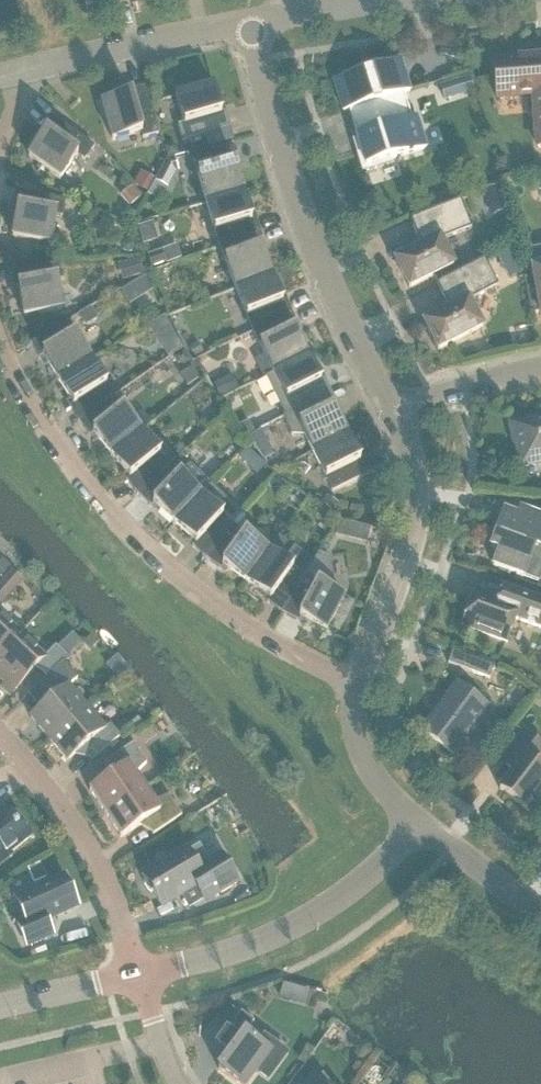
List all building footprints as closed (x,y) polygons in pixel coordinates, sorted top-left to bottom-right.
[(493,62),(496,98),(533,95),(537,148),(540,148),(540,59),(493,62)] [(353,123),(408,105),(405,93),(410,91),(400,60),(333,81),(343,112),(349,110),(353,123)] [(448,100),(470,93),(464,75),(442,83),(448,100)] [(221,113),(213,85),(175,96),(183,124),(177,125),(182,142),(230,128),(225,112),(221,113)] [(158,134),(145,86),(128,91),(130,95),(102,103),(112,140),(140,132),(142,139),(158,134)] [(408,105),(353,123),(357,135),(355,136),(359,146),(354,148),(362,173),(376,169),(375,164),(428,147),(418,116),(412,118),(408,105)] [(84,161),(94,147),(51,117),(41,130),(45,133),(28,156),(60,179),(76,155),(84,161)] [(172,144),(167,145),(163,146),(167,158),(179,154),(176,142),(172,144)] [(206,203),(243,192),(235,165),(239,164),(235,148),(193,160),(206,203)] [(167,187),(175,171),(178,170),(174,156),(165,159),(154,181),(167,187)] [(148,176),(144,173),(140,171),(133,184),(147,192),(154,179),(148,176)] [(167,187),(154,181),(148,195),(160,201),(167,187)] [(128,207),(141,196),(132,185),(119,196),(128,207)] [(503,196),(501,190),(499,185),(482,192),(488,206),(505,199),(503,196)] [(62,217),(65,200),(16,191),(13,208),(17,209),(12,237),(50,244),(55,216),(62,217)] [(219,247),(259,233),(255,218),(251,219),(243,192),(206,203),(219,247)] [(421,248),(395,261),(408,288),(453,265),(442,242),(471,228),(460,200),(410,220),(421,248)] [(235,289),(272,275),(261,249),(265,248),(259,233),(219,247),(235,289)] [(527,288),(531,313),(540,311),(540,317),(540,248),(529,250),(533,268),(532,268),(535,287),(527,288)] [(151,267),(166,262),(161,249),(147,254),(151,267)] [(515,259),(513,256),(510,249),(497,256),(504,270),(517,263),(515,259)] [(125,278),(143,273),(139,259),(121,264),(125,278)] [(437,350),(482,327),(469,301),(498,286),(484,259),(436,284),(449,310),(424,323),(437,350)] [(61,309),(56,281),(63,280),(59,263),(10,272),(14,289),(18,288),(23,317),(61,309)] [(252,332),(292,315),(286,300),(282,302),(272,275),(235,289),(252,332)] [(85,310),(83,311),(77,315),(84,327),(97,319),(90,307),(85,310)] [(273,373),(307,356),(295,331),(299,329),(292,315),(252,332),(273,373)] [(57,380),(91,360),(67,321),(30,344),(39,358),(43,356),(57,380)] [(196,344),(193,345),(188,348),(193,357),(202,351),(197,343),(196,344)] [(185,354),(183,350),(173,357),(178,364),(184,365),(190,361),(185,354)] [(285,415),(331,393),(324,379),(320,381),(307,356),(273,373),(266,377),(285,415)] [(78,422),(114,397),(91,360),(57,380),(72,404),(68,406),(78,422)] [(219,398),(230,393),(223,378),(212,383),(219,398)] [(312,452),(347,434),(334,409),(338,407),(331,393),(285,415),(283,417),(292,435),(304,437),(312,452)] [(111,456),(141,431),(114,397),(78,422),(90,437),(93,434),(111,456)] [(531,422),(531,419),(510,423),(514,444),(517,443),(521,466),(540,462),(540,420),(531,422)] [(137,495),(169,465),(141,431),(111,456),(129,478),(125,480),(137,495)] [(347,434),(312,452),(332,492),(371,473),(363,458),(359,460),(347,434)] [(252,453),(250,451),(247,448),(238,458),(245,464),(254,454),(252,453)] [(201,495),(211,484),(202,475),(200,478),(187,465),(178,474),(169,465),(137,495),(151,507),(154,504),(174,523),(201,495)] [(205,559),(233,525),(243,514),(211,484),(201,495),(174,523),(195,543),(192,546),(205,559)] [(333,499),(330,497),(326,494),(320,503),(331,511),(337,503),(333,499)] [(490,546),(499,549),(493,565),(523,576),(534,547),(540,550),(540,516),(527,511),(525,517),(504,510),(490,546)] [(246,582),(269,551),(233,525),(205,559),(220,570),(223,566),(246,582)] [(282,613),(304,576),(269,551),(246,582),(269,599),(266,602),(282,613)] [(319,552),(304,576),(282,613),(298,622),(300,618),(326,631),(344,597),(334,592),(330,559),(319,552)] [(12,567),(2,559),(0,562),(0,578),(1,579),(12,567)] [(1,579),(0,581),(0,602),(3,604),(23,580),(11,570),(13,568),(12,567),(1,579)] [(514,590),(501,585),(497,599),(493,597),(493,600),(473,593),(462,623),(481,630),(480,632),(507,642),(515,619),(540,628),(540,625),(540,600),(514,590)] [(20,633),(0,614),(0,654),(20,633)] [(63,662),(62,661),(67,657),(55,645),(44,656),(20,633),(0,654),(0,679),(5,684),(1,687),(8,694),(9,695),(36,667),(46,677),(63,662)] [(88,653),(99,642),(91,634),(80,644),(88,653)] [(452,651),(447,664),(470,671),(490,678),(494,666),(493,665),(491,665),(474,659),(452,651)] [(48,739),(86,708),(68,686),(77,679),(63,662),(46,677),(28,694),(40,709),(30,718),(48,739)] [(456,686),(422,731),(455,756),(464,744),(459,741),(484,708),(456,686)] [(86,708),(48,739),(67,761),(82,749),(91,760),(120,736),(110,724),(104,729),(86,708)] [(540,782),(540,767),(533,761),(540,751),(540,745),(523,732),(500,763),(512,772),(499,789),(522,807),(540,782)] [(105,814),(144,788),(134,774),(145,764),(147,763),(133,743),(104,763),(112,775),(89,791),(105,814)] [(144,788),(105,814),(121,838),(144,822),(152,835),(182,815),(168,795),(167,796),(153,802),(144,788)] [(12,855),(11,853),(31,837),(10,810),(0,818),(0,865),(12,855)] [(145,879),(143,880),(144,881),(144,882),(144,883),(144,884),(145,885),(145,886),(146,886),(146,887),(146,888),(147,888),(147,889),(148,889),(148,890),(149,890),(149,891),(150,891),(151,892),(152,891),(161,906),(195,885),(204,900),(236,881),(221,856),(208,864),(196,846),(187,851),(144,877),(145,879)] [(33,883),(46,877),(40,863),(27,869),(33,883)] [(27,947),(53,935),(46,920),(77,906),(64,877),(20,896),(30,918),(17,924),(27,947)] [(245,1033),(254,1021),(241,1012),(217,1044),(230,1053),(218,1069),(239,1083),(247,1083),(257,1070),(268,1079),(286,1053),(264,1037),(260,1044),(245,1033)] [(327,1081),(315,1072),(306,1083),(326,1083),(327,1081)]
